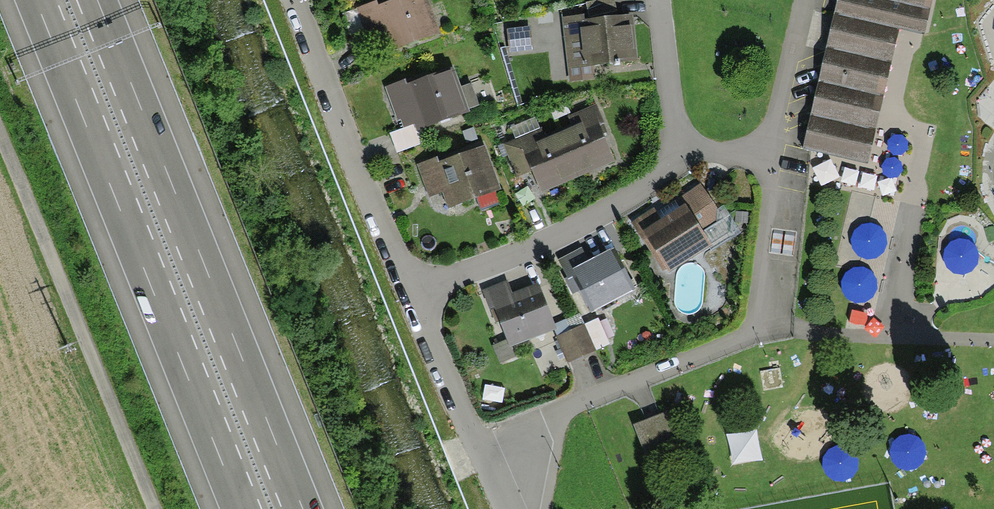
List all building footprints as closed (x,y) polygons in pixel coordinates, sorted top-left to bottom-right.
[(359,15),(367,38),(387,31),(394,52),(429,40),(415,0),(404,0),(359,15)] [(800,153),(869,169),(901,33),(925,39),(934,0),(835,0),(800,153)] [(632,67),(629,23),(567,27),(570,70),(632,67)] [(443,76),(388,95),(396,117),(416,110),(423,131),(458,119),(443,76)] [(537,196),(612,164),(600,136),(605,134),(595,112),(569,123),(573,132),(545,144),(541,135),(508,149),(520,176),(527,172),(537,196)] [(479,153),(424,172),(432,194),(452,188),(459,209),(494,197),(479,153)] [(648,242),(671,277),(709,253),(685,215),(661,231),(652,217),(634,229),(644,245),(648,242)] [(574,277),(592,315),(633,295),(613,255),(588,268),(581,253),(561,262),(569,279),(574,277)] [(497,310),(513,349),(555,332),(538,291),(512,302),(506,286),(486,294),(493,312),(497,310)] [(868,312),(851,310),(850,322),(867,325),(868,312)] [(580,331),(557,342),(568,363),(591,352),(580,331)] [(673,419),(636,433),(647,462),(684,448),(673,419)]
